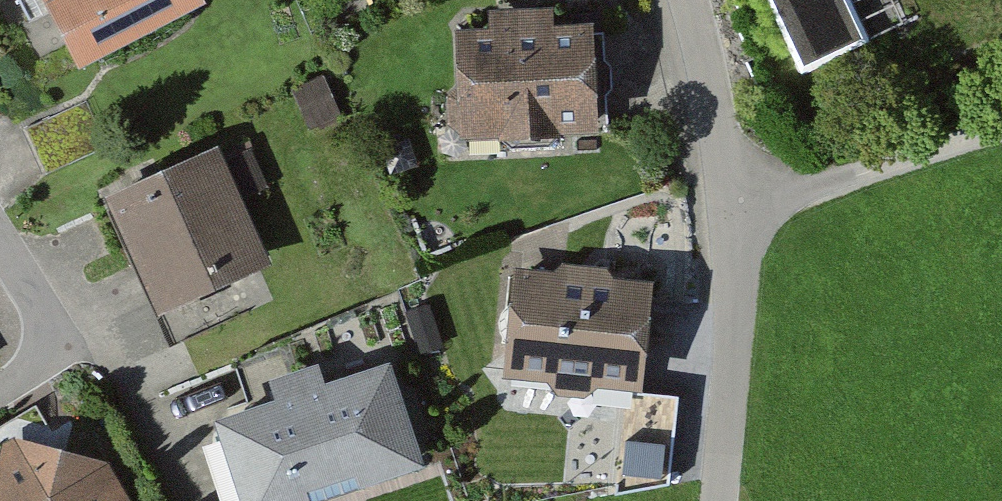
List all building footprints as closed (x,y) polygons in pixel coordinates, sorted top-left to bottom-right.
[(72,77),(198,16),(190,0),(35,0),(72,77)] [(810,86),(894,44),(873,0),(774,0),(810,86)] [(487,34),(457,34),(456,143),(594,145),(595,34),(549,34),(549,21),(487,20),(487,34)] [(218,157),(110,204),(159,315),(267,268),(218,157)] [(647,288),(522,273),(508,382),(633,398),(647,288)] [(210,433),(233,500),(305,500),(417,464),(387,376),(331,394),(323,368),(269,386),(277,411),(210,433)] [(19,443),(2,450),(0,458),(0,500),(128,500),(108,472),(19,443)]
